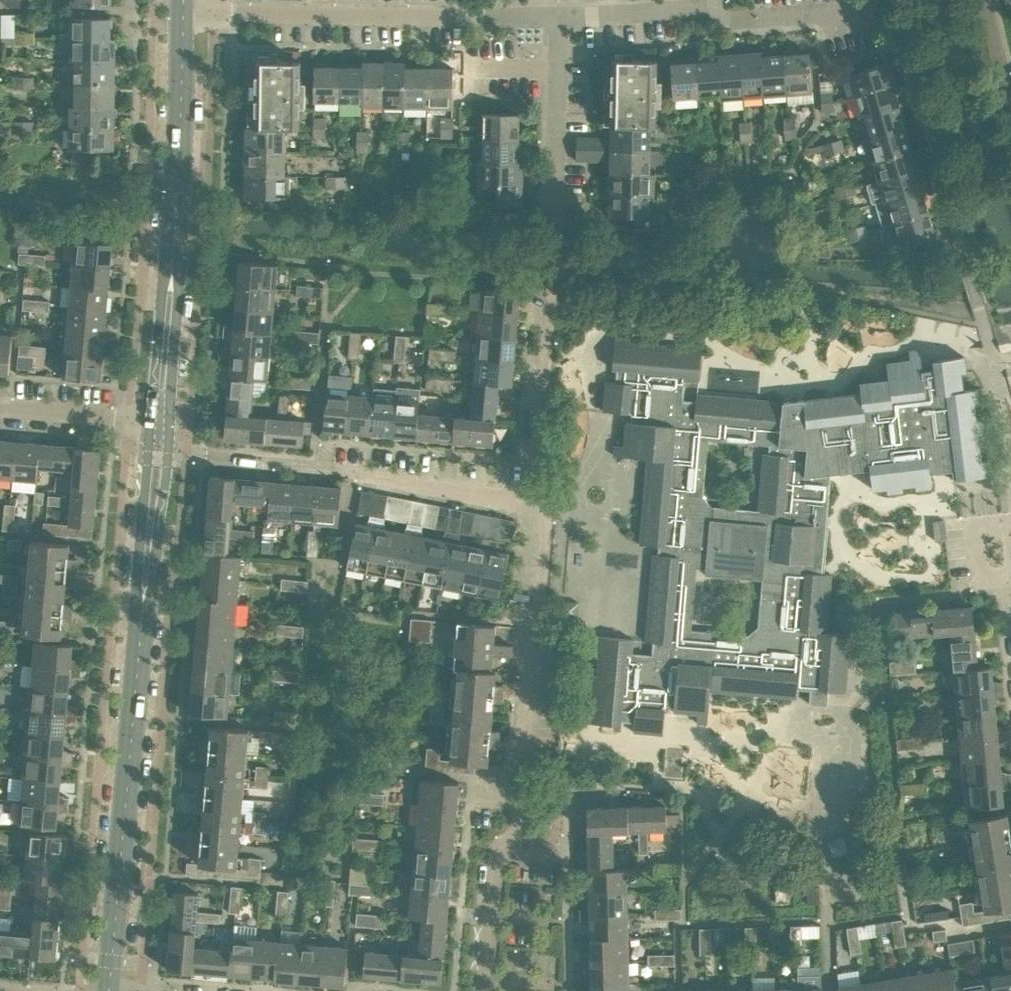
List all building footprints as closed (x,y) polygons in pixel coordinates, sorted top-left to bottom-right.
[(71,17),(71,39),(110,39),(110,38),(111,18),(71,17)] [(15,44),(24,44),(24,32),(15,32),(15,44)] [(24,32),(24,44),(34,44),(34,32),(24,32)] [(71,60),(75,60),(75,59),(115,60),(115,38),(110,38),(110,39),(71,39),(71,60)] [(761,51),(739,53),(743,97),(763,96),(760,56),(761,56),(761,51)] [(809,52),(783,54),(787,94),(812,92),(809,52)] [(722,94),(721,94),(721,99),(743,97),(739,53),(718,55),(718,59),(719,59),(722,94)] [(783,54),(761,56),(760,56),(763,96),(787,94),(783,54)] [(75,59),(75,60),(75,83),(115,84),(115,60),(75,59)] [(651,126),(651,127),(655,127),(656,106),(661,106),(662,81),(656,81),(657,60),(612,59),(611,125),(651,126)] [(699,96),(721,94),(722,94),(719,59),(718,59),(696,61),(699,96)] [(245,126),(245,127),(300,127),(300,108),(305,108),(306,82),(300,82),(300,61),(256,61),(255,126),(245,126)] [(673,98),(699,96),(696,61),(670,63),(672,87),(673,98)] [(362,107),(383,107),(383,62),(362,62),(362,67),(363,67),(362,102),(362,107)] [(383,107),(403,107),(403,67),(404,67),(404,62),(383,62),(383,107)] [(848,75),(854,96),(897,83),(891,63),(848,75)] [(314,101),(338,102),(338,66),(314,66),(314,101)] [(338,102),(362,102),(363,67),(362,67),(338,66),(338,102)] [(403,107),(427,107),(428,67),(404,67),(403,67),(403,107)] [(428,67),(427,107),(453,107),(453,68),(428,67)] [(14,88),(24,89),(24,77),(14,77),(14,88)] [(24,77),(24,89),(33,89),(33,77),(24,77)] [(75,83),(75,106),(75,107),(115,107),(115,84),(75,83)] [(860,116),(864,115),(864,114),(898,104),(898,105),(903,104),(897,83),(854,96),(860,116)] [(673,98),(672,87),(665,87),(666,99),(673,98)] [(821,93),(821,102),(833,101),(832,92),(821,93)] [(833,101),(821,102),(822,112),(833,111),(833,101)] [(864,114),(864,115),(871,137),(904,127),(898,105),(898,104),(864,114)] [(70,106),(70,128),(114,128),(115,107),(75,107),(75,106),(70,106)] [(484,113),(484,138),(518,139),(519,114),(484,113)] [(314,118),(314,127),(325,128),(325,118),(314,118)] [(441,118),(441,127),(453,128),(453,118),(441,118)] [(783,119),(784,129),(796,128),(795,119),(783,119)] [(14,133),(23,133),(23,121),(14,121),(14,133)] [(23,121),(23,133),(33,133),(33,121),(23,121)] [(739,123),(740,132),(751,132),(751,122),(739,123)] [(610,140),(610,150),(650,150),(651,127),(651,126),(611,125),(610,140)] [(695,126),(695,136),(707,135),(706,126),(695,126)] [(245,127),(245,151),(285,151),(285,128),(299,128),(300,127),(245,127)] [(325,128),(314,127),(314,137),(326,137),(325,128)] [(453,128),(441,127),(441,137),(453,137),(453,128)] [(868,161),(872,160),(877,159),(911,150),(911,149),(904,127),(871,137),(862,140),(868,161)] [(114,128),(70,128),(69,149),(73,149),(73,162),(92,163),(92,149),(114,149),(114,128)] [(796,128),(784,129),(785,138),(796,137),(796,128)] [(357,131),(357,141),(368,141),(368,132),(357,131)] [(398,132),(398,141),(409,141),(409,132),(398,132)] [(751,132),(740,132),(740,142),(752,141),(751,132)] [(707,135),(695,136),(696,145),(708,144),(707,135)] [(576,137),(576,149),(610,150),(610,140),(605,140),(605,138),(576,137)] [(484,138),(483,161),(518,162),(518,139),(484,138)] [(840,139),(831,142),(835,153),(843,151),(840,139)] [(368,141),(357,141),(357,150),(368,150),(368,141)] [(409,141),(398,141),(398,151),(409,151),(409,141)] [(835,153),(831,142),(822,145),(824,150),(825,156),(835,153)] [(812,153),(824,150),(822,145),(810,148),(812,153)] [(872,160),(878,181),(921,169),(915,148),(911,149),(911,150),(877,159),(872,160)] [(605,159),(610,159),(610,150),(576,149),(576,160),(605,161),(605,159)] [(610,159),(610,173),(649,174),(649,173),(650,150),(610,150),(610,159)] [(245,151),(245,175),(289,175),(285,175),(285,151),(245,151)] [(478,161),(478,183),(522,184),(523,162),(518,162),(483,161),(478,161)] [(872,204),(877,203),(884,201),(922,190),(923,191),(927,189),(921,169),(878,181),(867,184),(872,204)] [(418,171),(418,180),(429,181),(429,172),(418,171)] [(441,172),(429,172),(429,181),(441,182),(441,172)] [(610,173),(609,194),(654,195),(654,173),(649,173),(649,174),(610,173)] [(289,175),(245,175),(245,197),(289,197),(289,175)] [(327,188),(336,188),(336,176),(327,176),(327,188)] [(336,176),(336,188),(346,188),(346,176),(336,176)] [(429,181),(418,180),(418,190),(429,190),(429,181)] [(852,182),(843,185),(847,196),(856,193),(852,182)] [(522,184),(478,183),(477,195),(465,195),(465,215),(498,216),(499,204),(522,205),(522,184)] [(847,196),(843,185),(834,187),(838,199),(847,196)] [(691,201),(700,202),(700,190),(691,190),(691,201)] [(700,190),(700,202),(709,202),(710,190),(700,190)] [(877,203),(883,226),(929,214),(923,191),(922,190),(884,201),(877,203)] [(654,195),(609,194),(609,215),(622,216),(622,228),(657,229),(657,216),(653,216),(654,195)] [(929,214),(883,226),(885,240),(894,238),(894,237),(899,235),(902,246),(936,237),(929,214)] [(865,225),(856,227),(859,239),(868,236),(865,225)] [(859,239),(856,227),(847,230),(850,241),(859,239)] [(76,239),(73,263),(110,266),(113,243),(76,239)] [(829,244),(816,248),(818,256),(832,256),(829,244)] [(18,264),(32,265),(33,254),(19,253),(18,264)] [(33,254),(32,265),(45,266),(46,255),(33,254)] [(228,277),(227,284),(275,288),(277,265),(240,261),(239,277),(228,277)] [(73,263),(71,286),(108,289),(110,266),(73,263)] [(237,293),(236,308),(273,311),(275,288),(227,284),(227,292),(237,293)] [(296,295),(309,297),(310,286),(297,285),(296,295)] [(71,286),(69,308),(106,311),(108,289),(71,286)] [(310,286),(309,297),(323,298),(324,287),(310,286)] [(482,288),(480,312),(518,315),(520,292),(482,288)] [(565,306),(577,307),(578,297),(566,296),(565,306)] [(22,310),(36,311),(37,300),(24,299),(22,310)] [(37,300),(36,311),(49,312),(50,301),(37,300)] [(426,313),(439,314),(440,303),(427,302),(426,313)] [(440,303),(439,314),(453,315),(453,305),(440,303)] [(69,308),(67,331),(104,334),(106,311),(69,308)] [(224,322),(224,330),(271,334),(273,311),(236,308),(235,323),(224,322)] [(480,312),(478,335),(516,338),(518,315),(480,312)] [(233,338),(232,353),(269,357),(271,334),(224,330),(223,337),(233,338)] [(292,341),(305,342),(306,331),(293,330),(292,341)] [(67,331),(65,354),(102,357),(104,334),(67,331)] [(306,331),(305,342),(318,343),(319,332),(306,331)] [(350,331),(349,345),(360,346),(361,332),(350,331)] [(9,373),(12,335),(0,334),(0,372),(9,373)] [(396,335),(395,348),(406,349),(407,336),(396,335)] [(478,335),(476,358),(514,362),(516,338),(478,335)] [(614,455),(648,458),(706,464),(708,438),(750,441),(754,399),(697,394),(696,401),(683,400),(684,380),(699,381),(702,344),(687,343),(686,347),(659,345),(659,340),(644,339),(643,344),(630,343),(630,338),(615,336),(612,368),(617,369),(616,382),(606,381),(604,411),(637,414),(637,423),(627,422),(625,446),(615,445),(614,455)] [(19,355),(32,356),(33,345),(20,344),(19,355)] [(33,345),(32,356),(33,357),(45,358),(46,347),(33,345)] [(360,346),(349,345),(348,358),(359,359),(360,346)] [(406,349),(395,348),(393,361),(405,362),(406,349)] [(428,359),(442,360),(443,349),(429,348),(428,359)] [(443,349),(442,360),(455,361),(456,350),(443,349)] [(860,383),(861,393),(870,469),(873,489),(887,487),(888,492),(903,490),(902,485),(916,484),(916,489),(931,487),(929,473),(939,472),(953,470),(954,479),(988,475),(986,460),(981,460),(978,433),(983,432),(981,417),(976,417),(975,404),(979,403),(978,388),(963,390),(961,372),(966,371),(964,356),(934,359),(935,369),(922,370),(919,349),(909,350),(910,360),(886,362),(889,380),(860,383)] [(219,376),(230,377),(267,380),(269,357),(232,353),(231,369),(220,368),(219,376)] [(102,357),(65,354),(63,377),(100,381),(102,357)] [(32,369),(33,357),(32,356),(19,355),(17,368),(32,369)] [(476,358),(474,380),(498,383),(498,384),(512,385),(514,362),(476,358)] [(323,430),(348,432),(351,394),(350,394),(351,376),(350,376),(350,378),(330,376),(330,374),(329,374),(327,392),(323,430)] [(288,387),(301,389),(302,377),(289,376),(288,387)] [(230,377),(226,415),(251,417),(253,397),(266,398),(267,380),(230,377)] [(302,377),(301,389),(314,390),(315,379),(302,377)] [(425,390),(435,390),(436,378),(427,377),(425,390)] [(435,390),(444,391),(445,378),(436,378),(435,390)] [(445,378),(444,391),(451,392),(453,379),(445,378)] [(474,380),(471,418),(471,419),(495,421),(498,384),(498,383),(474,380)] [(393,436),(396,398),(397,390),(374,388),(373,396),(370,434),(393,436)] [(759,510),(827,516),(828,505),(830,473),(848,471),(870,469),(861,393),(804,400),(784,402),(754,399),(750,441),(769,443),(769,452),(764,451),(759,509),(759,510)] [(348,432),(370,434),(373,396),(351,394),(348,432)] [(265,418),(263,442),(303,446),(305,421),(287,420),(289,396),(280,395),(278,419),(265,418)] [(393,436),(415,438),(417,413),(418,414),(419,400),(396,398),(393,436)] [(415,438),(454,441),(456,417),(418,414),(417,413),(415,438)] [(224,439),(263,442),(265,418),(251,417),(226,415),(224,439)] [(456,417),(454,441),(493,444),(495,421),(471,419),(471,418),(456,417)] [(13,479),(17,441),(0,440),(0,477),(13,479)] [(37,481),(38,467),(40,443),(17,441),(13,479),(37,481)] [(38,467),(74,471),(76,447),(40,443),(38,467)] [(74,471),(73,487),(97,489),(101,449),(76,447),(74,471)] [(654,554),(649,612),(693,616),(697,568),(705,568),(705,574),(762,579),(763,568),(821,574),(822,565),(824,565),(824,564),(822,564),(826,527),(827,527),(828,526),(826,526),(826,517),(828,517),(828,516),(827,516),(759,510),(759,509),(712,505),(703,495),(706,464),(648,458),(640,544),(664,546),(663,555),(654,554)] [(210,476),(207,515),(231,517),(232,502),(234,478),(210,476)] [(272,481),(234,478),(232,502),(269,505),(270,505),(272,481)] [(295,483),(272,481),(270,505),(269,505),(268,518),(292,520),(295,483)] [(318,485),(295,483),(292,520),(315,522),(318,485)] [(342,487),(318,485),(315,522),(338,524),(342,487)] [(71,506),(70,524),(81,525),(93,526),(97,489),(73,487),(72,497),(60,496),(59,505),(71,506)] [(34,503),(35,503),(43,504),(44,492),(35,491),(34,503)] [(373,504),(386,506),(388,495),(376,492),(373,504)] [(47,504),(59,505),(60,496),(48,495),(47,504)] [(413,500),(411,511),(423,514),(426,502),(413,500)] [(5,504),(4,517),(15,518),(16,505),(5,504)] [(366,571),(386,575),(395,530),(382,528),(384,518),(383,517),(386,506),(373,504),(371,515),(377,516),(366,571)] [(451,507),(449,519),(461,521),(463,510),(451,507)] [(405,579),(424,583),(433,538),(420,535),(422,525),(421,525),(423,514),(411,511),(409,523),(416,524),(405,579)] [(207,515),(204,553),(228,556),(228,555),(229,538),(242,539),(242,529),(230,528),(231,517),(207,515)] [(347,568),(366,571),(377,516),(371,515),(370,515),(368,525),(356,523),(347,568)] [(501,517),(495,516),(489,515),(486,526),(499,529),(501,517)] [(15,518),(4,517),(2,530),(13,531),(15,518)] [(442,586),(461,590),(470,545),(458,543),(460,533),(459,532),(461,521),(449,519),(447,530),(453,531),(442,586)] [(946,539),(944,520),(944,519),(933,521),(935,540),(946,539)] [(43,534),(55,535),(56,523),(46,522),(44,522),(43,534)] [(386,575),(405,579),(416,524),(409,523),(408,522),(406,533),(395,530),(386,575)] [(56,523),(55,535),(67,536),(68,524),(56,523)] [(80,537),(81,525),(70,524),(68,524),(67,536),(80,537)] [(92,537),(93,526),(81,525),(80,537),(92,538),(92,537)] [(264,525),(263,539),(274,540),(275,526),(264,525)] [(491,539),(479,594),(499,598),(508,553),(496,550),(498,540),(496,540),(499,529),(486,526),(484,537),(491,539)] [(242,539),(253,540),(254,530),(242,529),(242,539)] [(309,529),(308,542),(319,543),(320,530),(309,529)] [(424,583),(442,586),(453,531),(447,530),(445,530),(443,540),(433,538),(424,583)] [(461,590),(479,594),(491,539),(484,537),(483,537),(481,547),(470,545),(461,590)] [(22,539),(8,538),(7,549),(21,550),(22,539)] [(274,540),(263,539),(262,552),(273,553),(274,540)] [(32,540),(30,567),(67,570),(76,570),(77,557),(68,557),(69,544),(32,540)] [(319,543),(308,542),(306,556),(317,557),(319,543)] [(204,553),(202,576),(239,579),(241,556),(228,555),(228,556),(204,553)] [(30,567),(28,587),(65,590),(67,570),(30,567)] [(763,568),(762,579),(758,626),(748,635),(715,632),(710,690),(796,698),(797,683),(811,685),(809,704),(827,705),(827,704),(828,691),(845,692),(848,659),(850,634),(826,632),(831,574),(827,574),(821,574),(763,568)] [(4,583),(4,585),(17,586),(18,575),(5,574),(4,583)] [(202,576),(200,599),(237,602),(239,579),(202,576)] [(281,589),(294,590),(295,579),(282,578),(281,589)] [(295,579),(294,590),(307,592),(308,581),(295,579)] [(17,586),(4,585),(3,595),(16,597),(17,586)] [(28,587),(26,608),(72,611),(73,603),(64,602),(65,590),(28,587)] [(200,599),(198,622),(235,625),(237,602),(200,599)] [(564,601),(563,601),(561,617),(563,617),(577,618),(579,602),(564,601)] [(935,633),(950,632),(950,631),(974,629),(972,606),(933,609),(935,633)] [(72,611),(26,608),(24,633),(61,637),(63,619),(72,620),(72,611)] [(896,637),(935,633),(933,609),(894,613),(896,637)] [(693,616),(649,612),(646,641),(653,642),(652,655),(632,653),(633,639),(596,636),(595,651),(599,652),(597,679),(592,679),(591,694),(596,695),(594,708),(590,707),(588,723),(620,726),(621,721),(634,722),(633,732),(663,734),(666,700),(674,701),(674,711),(698,713),(697,723),(707,724),(710,690),(715,632),(691,630),(693,616)] [(411,618),(409,640),(431,642),(432,620),(411,618)] [(0,628),(0,631),(13,632),(14,621),(1,620),(0,628)] [(198,622),(196,645),(233,648),(235,625),(198,622)] [(458,622),(454,667),(491,670),(492,654),(511,656),(512,644),(503,643),(503,644),(493,643),(495,625),(458,622)] [(276,634),(290,636),(291,625),(277,624),(276,634)] [(291,625),(290,636),(303,637),(304,626),(291,625)] [(950,631),(950,632),(953,669),(978,667),(974,629),(950,631)] [(35,641),(33,665),(81,669),(82,661),(71,660),(73,644),(35,641)] [(196,645),(194,667),(231,671),(233,648),(196,645)] [(914,659),(907,660),(908,673),(916,672),(914,659)] [(907,660),(898,661),(899,674),(908,673),(907,660)] [(899,674),(898,661),(889,662),(891,675),(899,674)] [(33,665),(31,687),(69,690),(70,675),(80,676),(81,669),(33,665)] [(953,669),(956,693),(1003,689),(1003,681),(992,682),(991,666),(978,667),(953,669)] [(194,667),(192,690),(229,693),(240,694),(241,671),(231,671),(194,667)] [(433,678),(447,679),(447,668),(434,667),(433,678)] [(458,670),(454,715),(491,717),(493,701),(502,702),(503,685),(494,684),(496,671),(491,670),(454,667),(453,669),(458,670)] [(273,680),(286,681),(287,670),(274,669),(273,680)] [(287,670),(286,681),(299,682),(300,671),(287,670)] [(31,687),(29,710),(77,714),(78,706),(67,705),(69,690),(31,687)] [(956,693),(958,716),(995,712),(994,697),(1004,696),(1003,689),(956,693)] [(229,693),(192,690),(190,714),(227,717),(229,693)] [(919,691),(905,692),(906,703),(919,702),(919,691)] [(906,703),(905,692),(892,693),(893,704),(906,703)] [(431,701),(430,711),(444,713),(445,702),(431,701)] [(29,710),(27,732),(65,736),(66,720),(76,721),(77,714),(29,710)] [(283,711),(282,722),(295,723),(296,712),(283,711)] [(444,713),(430,711),(429,722),(443,724),(444,713)] [(958,716),(960,739),(1007,734),(1007,727),(996,728),(995,712),(958,716)] [(491,717),(454,715),(450,760),(439,759),(440,748),(427,747),(425,769),(474,774),(475,763),(487,764),(489,746),(498,747),(499,729),(494,729),(494,730),(490,730),(491,717)] [(201,742),(201,748),(247,752),(249,729),(211,726),(210,743),(201,742)] [(273,731),(259,730),(258,741),(272,742),(273,731)] [(27,732),(25,755),(73,759),(74,752),(63,751),(65,736),(27,732)] [(960,739),(962,761),(999,758),(998,743),(1008,742),(1007,734),(960,739)] [(922,736),(909,737),(910,748),(923,747),(922,736)] [(910,748),(909,737),(896,739),(897,749),(910,748)] [(208,760),(207,772),(245,775),(247,752),(201,748),(200,759),(208,760)] [(25,755),(23,778),(61,781),(62,766),(72,767),(73,759),(25,755)] [(964,784),(1010,779),(1010,773),(1010,772),(1001,773),(999,758),(962,761),(964,784)] [(256,766),(255,776),(269,778),(270,767),(256,766)] [(197,788),(197,794),(243,798),(245,775),(207,772),(206,789),(197,788)] [(11,775),(10,796),(20,796),(21,775),(11,775)] [(269,778),(255,776),(254,787),(268,788),(269,778)] [(23,778),(21,800),(69,805),(70,797),(59,796),(61,781),(23,778)] [(421,779),(419,803),(457,806),(459,782),(421,779)] [(964,784),(966,808),(1003,804),(1002,788),(1010,787),(1010,779),(964,784)] [(926,782),(913,783),(914,794),(927,793),(926,782)] [(914,794),(913,783),(900,784),(901,795),(914,794)] [(356,803),(370,804),(371,793),(357,792),(356,803)] [(371,793),(370,804),(383,805),(384,794),(371,793)] [(204,805),(203,817),(241,820),(243,798),(197,794),(196,804),(204,805)] [(69,805),(21,800),(19,824),(56,828),(58,811),(68,812),(69,805)] [(419,803),(417,826),(455,829),(457,806),(419,803)] [(666,805),(628,806),(629,831),(639,830),(639,842),(648,842),(648,830),(666,830),(666,826),(666,815),(666,805)] [(588,832),(612,831),(629,831),(628,806),(587,807),(588,832)] [(252,811),(251,822),(265,823),(266,812),(252,811)] [(977,862),(1010,857),(1010,826),(1009,826),(1007,812),(970,819),(977,862)] [(666,815),(666,826),(679,826),(678,814),(666,815)] [(193,833),(193,840),(238,844),(241,820),(203,817),(202,834),(193,833)] [(946,823),(948,834),(961,831),(959,821),(946,823)] [(265,823),(251,822),(250,833),(264,834),(265,823)] [(417,826),(415,849),(452,852),(455,829),(417,826)] [(29,831),(27,855),(64,858),(67,835),(29,831)] [(588,832),(589,869),(613,869),(612,831),(588,832)] [(828,842),(833,857),(847,852),(848,852),(848,851),(843,837),(843,836),(828,842)] [(353,849),(366,850),(367,839),(353,838),(353,849)] [(367,839),(366,850),(379,851),(380,840),(367,839)] [(238,844),(193,840),(192,850),(200,850),(199,863),(187,862),(186,874),(260,881),(262,859),(248,857),(247,868),(236,867),(238,844)] [(639,842),(639,848),(639,854),(649,854),(648,842),(639,842)] [(415,849),(413,871),(451,874),(452,852),(415,849)] [(25,879),(38,880),(62,882),(64,858),(27,855),(25,879)] [(952,858),(953,869),(967,866),(965,856),(952,858)] [(1010,906),(1010,857),(977,862),(985,910),(998,908),(1010,906)] [(667,874),(667,863),(653,863),(653,874),(667,874)] [(680,863),(667,863),(667,874),(680,874),(680,863)] [(967,866),(953,869),(955,879),(968,877),(967,866)] [(589,878),(590,893),(627,893),(626,868),(613,869),(589,869),(578,869),(579,878),(589,878)] [(413,871),(411,893),(449,896),(451,874),(413,871)] [(324,879),(323,892),(334,893),(336,880),(324,879)] [(38,880),(35,918),(59,920),(62,882),(38,880)] [(12,892),(13,884),(0,883),(0,891),(12,892)] [(349,894),(362,895),(363,884),(349,883),(349,894)] [(363,884),(362,895),(375,896),(376,885),(363,884)] [(231,886),(230,899),(241,900),(243,887),(231,886)] [(819,887),(807,887),(808,904),(820,904),(819,887)] [(775,888),(776,903),(788,903),(787,888),(775,888)] [(278,890),(276,904),(287,905),(289,891),(278,890)] [(11,901),(12,892),(0,891),(0,900),(11,901)] [(174,891),(171,929),(195,931),(196,921),(208,922),(209,912),(197,911),(199,893),(174,891)] [(334,893),(323,892),(322,905),(333,906),(334,893)] [(411,893),(409,917),(446,920),(449,896),(411,893)] [(579,909),(580,916),(628,915),(627,893),(590,893),(590,908),(579,909)] [(241,900),(230,899),(229,913),(240,914),(241,900)] [(0,900),(0,909),(10,910),(11,901),(0,900)] [(961,914),(973,912),(974,912),(972,901),(959,904),(961,914)] [(287,905),(276,904),(275,917),(286,918),(287,905)] [(1010,906),(998,908),(999,920),(1010,918),(1010,913),(1010,906)] [(681,908),(668,909),(668,920),(681,919),(681,908)] [(985,910),(987,922),(999,920),(998,908),(985,910)] [(668,920),(668,909),(655,909),(655,920),(668,920)] [(973,912),(975,924),(987,922),(985,910),(974,912),(973,912)] [(209,912),(208,922),(220,923),(220,913),(209,912)] [(963,926),(975,924),(973,912),(961,914),(961,915),(963,926)] [(356,926),(364,927),(365,914),(357,913),(356,926)] [(364,927),(373,927),(374,914),(365,914),(364,927)] [(374,914),(373,927),(381,928),(383,915),(374,914)] [(590,923),(591,939),(628,938),(628,915),(580,916),(580,924),(590,923)] [(422,918),(419,956),(443,958),(446,920),(409,917),(422,918)] [(35,918),(34,932),(32,956),(56,958),(59,920),(35,918)] [(891,921),(893,934),(904,932),(902,919),(891,921)] [(231,950),(229,974),(253,976),(256,939),(258,926),(234,924),(233,937),(232,937),(231,950)] [(791,925),(791,939),(802,938),(802,925),(791,925)] [(846,928),(849,941),(859,939),(857,926),(846,928)] [(745,927),(745,940),(756,940),(756,927),(745,927)] [(700,928),(700,941),(711,941),(711,928),(700,928)] [(0,929),(0,953),(32,956),(34,932),(0,929)] [(167,969),(191,971),(194,947),(195,931),(171,929),(167,969)] [(946,929),(932,931),(934,941),(947,939),(946,929)] [(904,932),(893,934),(895,947),(906,945),(904,932)] [(1007,972),(1010,971),(1010,932),(1000,934),(1007,972)] [(581,954),(581,962),(629,961),(628,938),(591,939),(591,954),(581,954)] [(802,938),(791,939),(791,952),(802,952),(802,938)] [(253,976),(275,978),(279,941),(256,939),(253,976)] [(859,939),(849,941),(851,954),(862,952),(859,939)] [(973,939),(965,940),(967,953),(975,952),(973,939)] [(756,940),(745,940),(745,953),(754,953),(756,953),(756,940)] [(965,940),(956,942),(958,954),(967,953),(965,940)] [(275,978),(298,981),(301,943),(279,941),(275,978)] [(711,941),(700,941),(700,955),(711,955),(711,941)] [(958,954),(956,942),(948,943),(950,956),(958,954)] [(298,981),(320,982),(324,945),(301,943),(298,981)] [(324,945),(320,982),(345,985),(348,947),(324,945)] [(191,971),(229,974),(231,950),(194,947),(191,971)] [(363,975),(401,978),(403,954),(365,951),(363,975)] [(403,954),(401,978),(441,982),(443,958),(419,956),(403,954)] [(661,965),(661,954),(648,955),(648,966),(661,965)] [(674,954),(661,954),(661,965),(675,965),(674,954)] [(592,969),(592,985),(629,984),(629,961),(581,962),(581,969),(592,969)] [(928,972),(931,990),(955,990),(953,981),(955,981),(952,968),(928,972)] [(991,975),(994,990),(1010,990),(1010,971),(1007,972),(991,975)] [(906,976),(908,990),(931,990),(928,972),(906,976)] [(955,981),(953,981),(955,990),(994,990),(991,975),(955,981)] [(883,979),(885,990),(908,990),(906,976),(883,979)] [(861,983),(862,990),(885,990),(883,979),(861,983)] [(861,983),(838,987),(838,990),(862,990),(861,983)]
